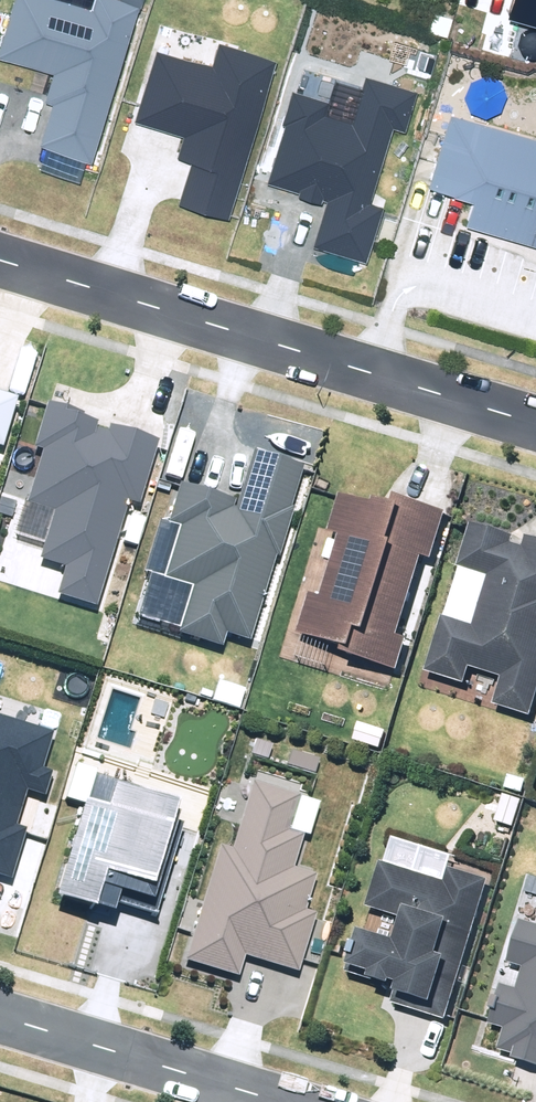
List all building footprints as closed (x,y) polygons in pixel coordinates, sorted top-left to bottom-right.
[(71,0),(12,0),(0,43),(0,55),(56,71),(36,143),(95,159),(138,0),(90,0),(89,5),(71,0)] [(230,207),(275,56),(275,55),(219,38),(213,57),(155,40),(133,113),(184,129),(179,147),(194,152),(182,193),(230,207)] [(373,191),(390,122),(406,126),(416,84),(362,70),(351,117),(324,110),(329,91),(289,81),(265,177),(298,186),(296,192),(320,198),(308,243),(368,258),(384,193),(373,191)] [(425,174),(459,185),(448,220),(535,249),(535,131),(450,102),(425,174)] [(26,395),(0,387),(0,445),(11,448),(26,395)] [(168,433),(39,398),(24,452),(28,453),(13,507),(47,516),(33,565),(62,573),(54,601),(102,614),(133,504),(147,508),(168,433)] [(194,581),(179,632),(220,645),(224,631),(248,638),(301,464),(251,449),(236,497),(178,479),(166,519),(179,523),(164,572),(194,581)] [(392,637),(434,517),(350,487),(299,634),(407,672),(416,645),(392,637)] [(535,687),(535,533),(524,530),(521,542),(508,538),(510,529),(468,518),(456,564),(470,567),(458,613),(442,609),(426,670),(465,680),(470,662),(500,670),(493,700),(530,709),(535,687)] [(13,878),(28,827),(18,824),(28,789),(47,795),(55,770),(44,767),(55,731),(0,714),(0,874),(13,878)] [(119,900),(158,912),(185,821),(179,819),(182,810),(177,808),(180,798),(98,773),(61,893),(116,910),(119,900)] [(218,841),(185,957),(238,972),(244,952),(300,968),(317,908),(306,905),(315,871),(299,866),(319,797),(248,777),(228,844),(218,841)] [(388,1002),(444,1019),(486,880),(447,868),(443,880),(378,860),(364,905),(398,915),(391,937),(353,926),(340,969),(385,983),(386,978),(394,981),(388,1002)] [(520,916),(489,1020),(505,1025),(500,1042),(516,1047),(513,1055),(535,1062),(535,921),(520,916)]
